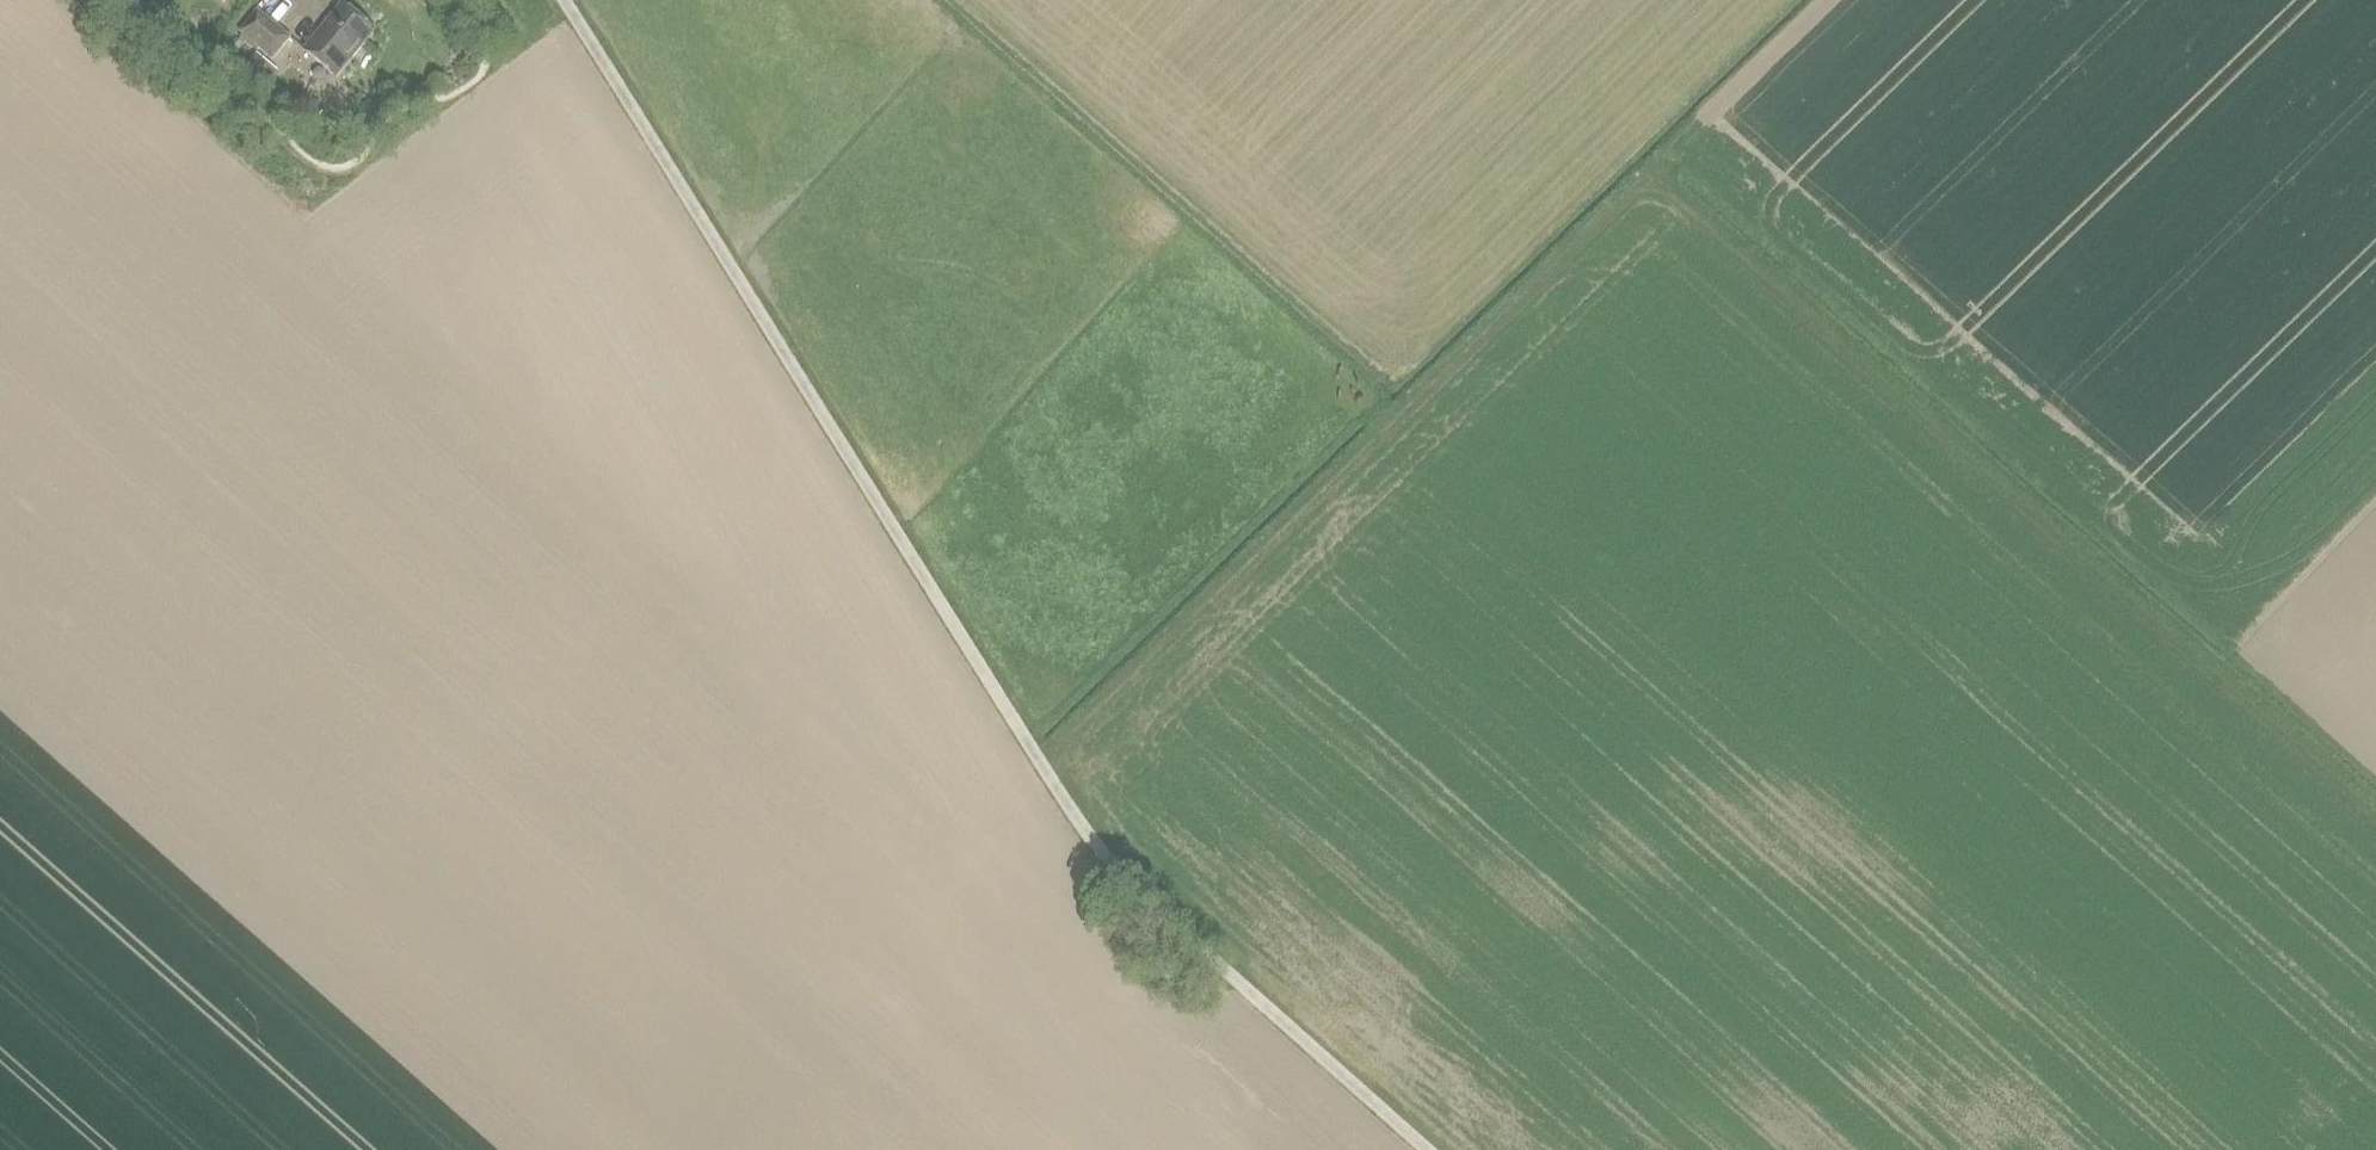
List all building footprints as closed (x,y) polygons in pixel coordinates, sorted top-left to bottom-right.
[(337,78),(375,32),(343,5),(305,51),(337,78)] [(273,60),(290,39),(258,12),(241,33),(273,60)] [(236,39),(230,48),(238,54),(245,45),(236,39)] [(278,71),(257,54),(247,66),(268,83),(278,71)]
